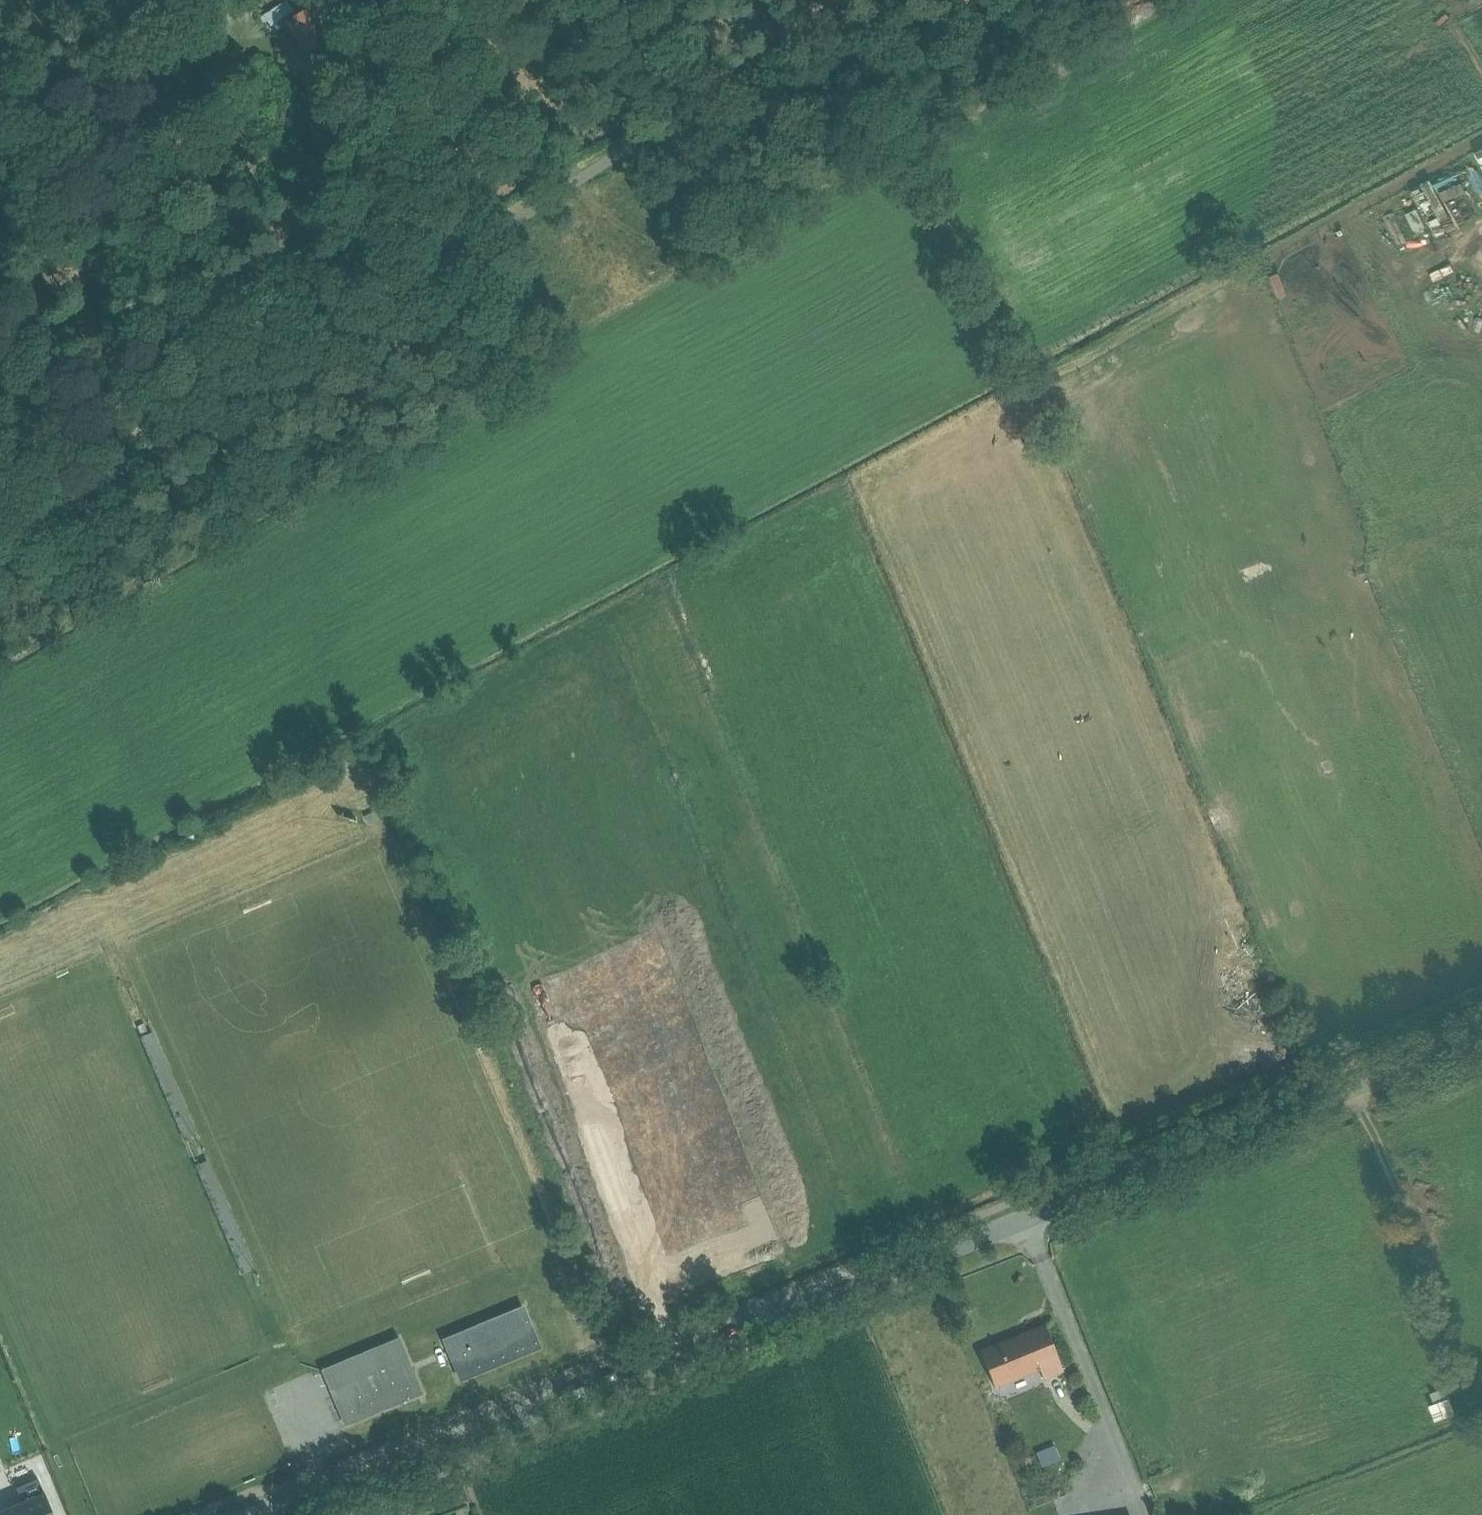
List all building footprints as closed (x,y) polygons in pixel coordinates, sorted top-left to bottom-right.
[(287,2),(278,7),(281,12),(284,18),(294,12),(287,2)] [(207,15),(203,8),(189,16),(193,24),(207,15)] [(308,51),(328,38),(329,38),(329,37),(328,38),(310,10),(290,23),(308,51)] [(202,37),(197,28),(186,34),(191,43),(202,37)] [(1436,189),(1451,223),(1471,215),(1456,180),(1436,189)] [(1414,208),(1402,212),(1410,234),(1422,230),(1414,208)] [(540,1349),(523,1303),(440,1333),(457,1380),(540,1349)] [(999,1394),(1064,1370),(1047,1325),(982,1350),(999,1394)] [(345,1426),(423,1394),(399,1338),(322,1371),(345,1426)] [(1426,1404),(1433,1420),(1450,1412),(1444,1396),(1426,1404)] [(1041,1466),(1058,1459),(1052,1443),(1035,1450),(1041,1466)] [(46,1495),(3,1514),(55,1514),(46,1495)]
